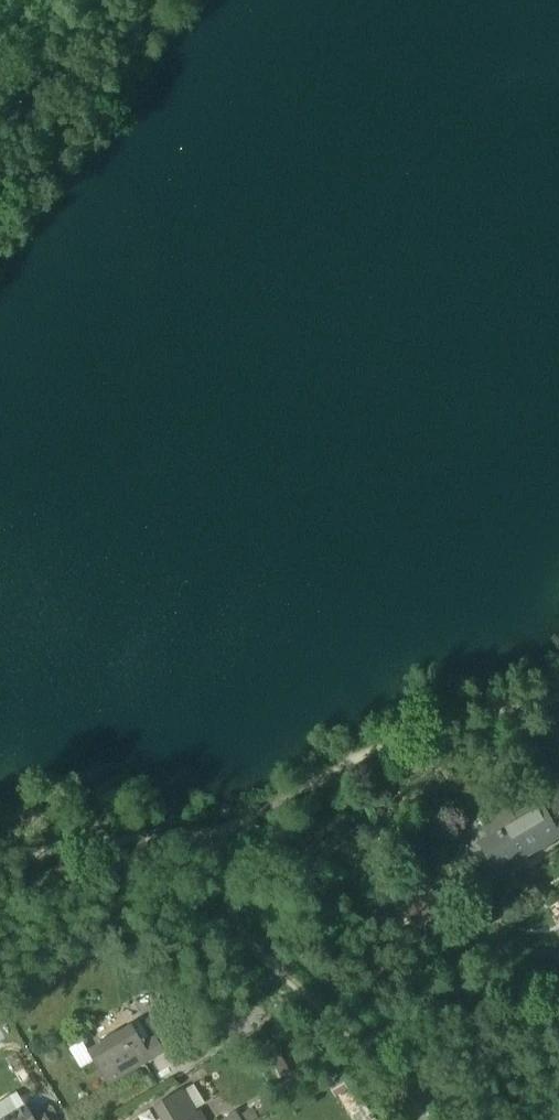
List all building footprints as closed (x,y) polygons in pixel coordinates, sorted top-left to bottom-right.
[(537,799),(512,814),(515,821),(541,806),(537,799)] [(516,861),(558,835),(558,825),(556,819),(550,822),(541,806),(515,821),(496,832),(499,838),(502,837),(512,856),(516,861)] [(496,832),(515,821),(512,814),(508,809),(490,819),(494,825),(485,830),(489,837),(478,843),(492,867),(512,856),(502,837),(499,838),(496,832)] [(438,905),(431,893),(420,899),(422,903),(407,912),(414,925),(435,913),(433,908),(438,905)] [(144,1019),(162,1051),(176,1043),(157,1011),(144,1019)] [(92,1061),(106,1084),(120,1076),(116,1070),(132,1061),(135,1067),(162,1051),(154,1038),(141,1046),(130,1027),(87,1052),(92,1061)] [(92,1061),(87,1052),(81,1042),(68,1049),(80,1068),(92,1061)] [(274,1044),(259,1052),(276,1081),(290,1073),(274,1044)] [(340,1078),(327,1085),(334,1097),(347,1090),(340,1078)] [(179,1093),(190,1112),(205,1104),(193,1084),(179,1093)] [(161,1119),(195,1119),(190,1112),(179,1093),(178,1092),(153,1107),(161,1119)] [(0,1104),(0,1119),(19,1107),(12,1096),(0,1104)] [(0,1119),(32,1119),(23,1105),(19,1107),(0,1119)] [(220,1119),(241,1119),(235,1111),(220,1119)]
